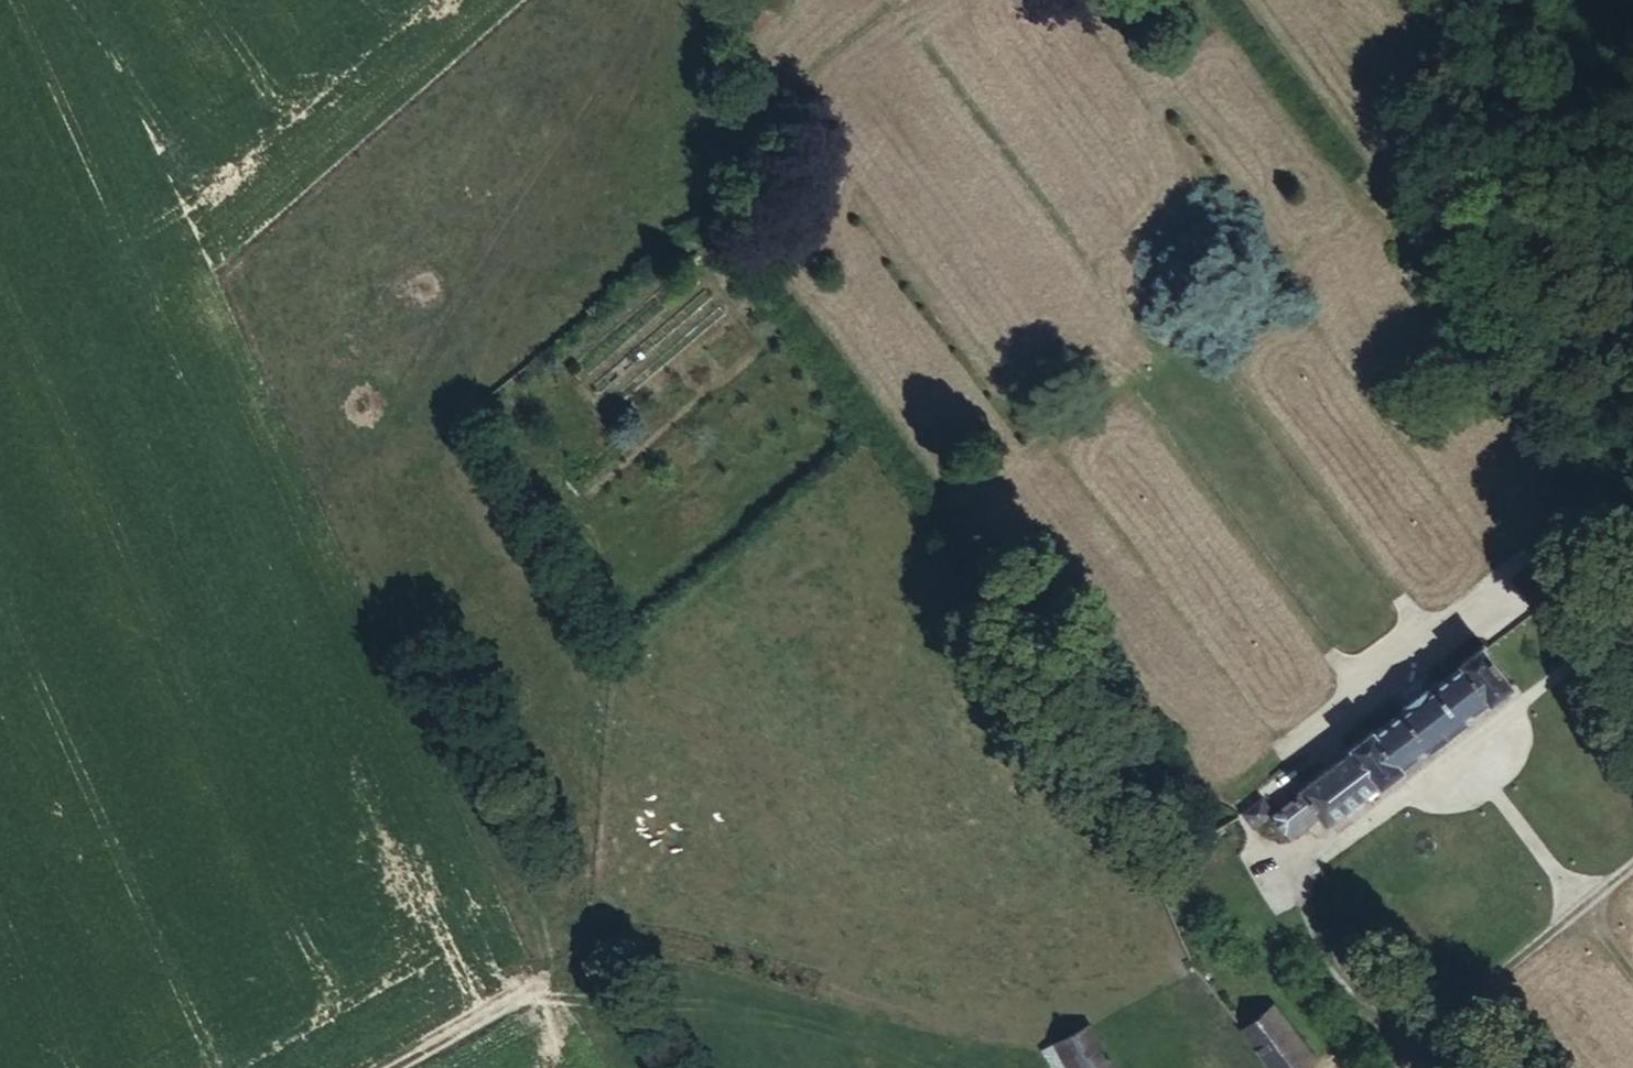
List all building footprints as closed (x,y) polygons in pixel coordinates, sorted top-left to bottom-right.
[(1295,792),(1297,794),(1310,811),(1321,825),(1375,783),(1378,788),(1400,771),(1397,766),(1424,748),(1426,750),(1464,722),(1461,718),(1484,700),(1487,704),(1511,685),(1484,650),(1481,645),(1456,664),(1459,667),(1436,685),(1432,681),(1396,709),(1399,712),(1372,734),(1370,732),(1347,748),(1349,751),(1295,792)] [(1310,811),(1297,794),(1269,816),(1282,833),(1310,811)] [(1246,833),(1269,816),(1258,801),(1236,818),(1246,833)] [(1236,1027),(1268,1067),(1300,1067),(1310,1060),(1267,1005),(1236,1027)] [(1057,1044),(1071,1067),(1107,1067),(1084,1028),(1057,1044)] [(1057,1044),(1039,1053),(1048,1067),(1071,1067),(1057,1044)]
